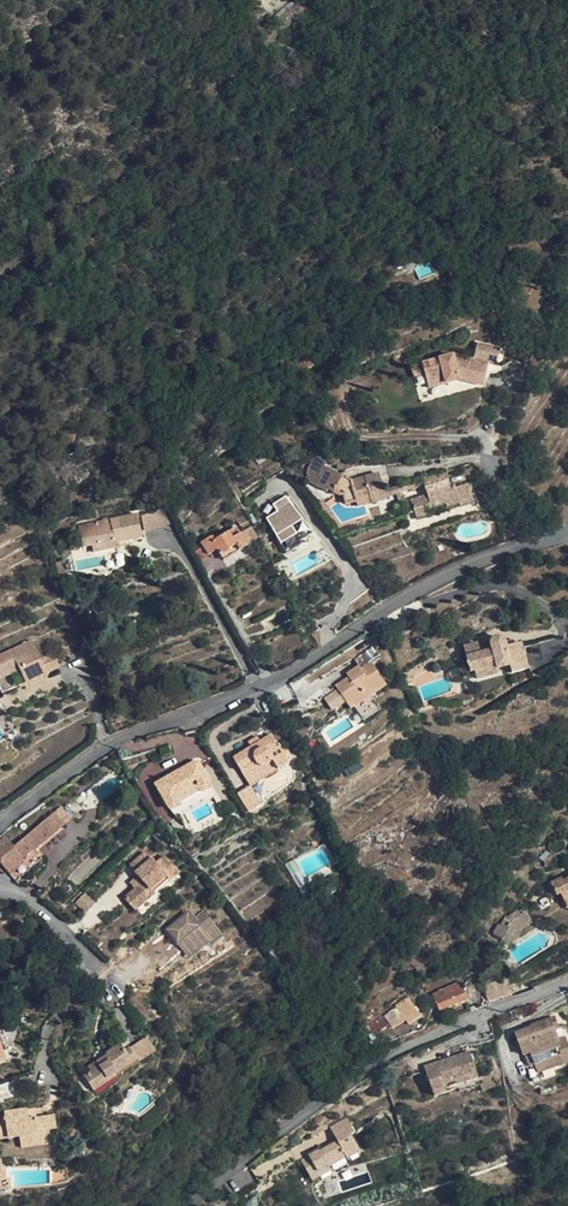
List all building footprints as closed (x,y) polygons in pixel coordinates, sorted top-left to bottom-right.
[(501,350),(478,344),(474,361),(453,355),(422,363),(425,374),(429,388),(460,380),(483,386),(490,361),(497,363),(501,350)] [(425,374),(422,363),(411,367),(414,377),(425,374)] [(327,461),(316,455),(307,470),(307,481),(328,492),(329,489),(340,495),(343,494),(346,504),(357,501),(359,506),(386,499),(386,497),(384,492),(380,473),(351,480),(325,465),(327,461)] [(218,468),(213,461),(206,466),(210,473),(218,468)] [(451,486),(446,471),(422,479),(424,484),(427,494),(429,499),(423,501),(421,496),(411,500),(417,519),(428,515),(426,510),(446,503),(447,507),(459,503),(460,507),(475,502),(469,483),(456,488),(455,484),(451,486)] [(199,479),(193,473),(184,482),(190,488),(199,479)] [(422,479),(399,487),(400,492),(424,484),(422,479)] [(400,492),(399,487),(384,492),(386,497),(398,493),(401,502),(403,501),(400,492)] [(166,495),(163,488),(155,490),(157,497),(166,495)] [(283,549),(310,535),(290,494),(263,508),(283,549)] [(335,518),(323,500),(319,503),(331,521),(335,518)] [(143,515),(141,515),(144,530),(171,523),(163,509),(143,515)] [(143,538),(138,513),(79,525),(83,547),(92,545),(103,543),(105,551),(118,548),(117,543),(143,538)] [(241,533),(237,527),(213,541),(211,537),(202,542),(200,539),(190,545),(193,550),(199,561),(209,555),(217,550),(221,555),(237,545),(239,550),(240,551),(249,545),(248,544),(241,533)] [(257,538),(250,528),(241,533),(248,544),(257,538)] [(214,535),(210,531),(199,537),(200,539),(202,542),(211,537),(214,535)] [(105,551),(103,543),(92,545),(93,553),(105,551)] [(239,550),(237,545),(221,555),(224,560),(239,550)] [(64,563),(58,566),(63,579),(69,577),(64,563)] [(501,637),(498,636),(495,637),(494,638),(492,639),(491,642),(491,643),(491,646),(480,648),(478,642),(464,646),(466,656),(470,672),(475,670),(496,665),(498,669),(510,666),(512,673),(527,669),(521,642),(515,644),(507,646),(505,641),(504,639),(503,638),(501,637)] [(31,640),(0,654),(0,690),(1,693),(19,685),(45,674),(44,671),(39,659),(31,640)] [(380,658),(373,647),(354,659),(358,666),(361,670),(349,677),(336,686),(351,709),(386,685),(372,663),(380,658)] [(58,665),(53,652),(39,659),(44,671),(50,669),(58,665)] [(424,672),(420,665),(407,673),(403,674),(408,685),(413,683),(410,677),(413,675),(415,678),(424,672)] [(498,669),(496,665),(475,670),(477,679),(499,673),(498,669)] [(361,670),(358,666),(346,674),(349,677),(361,670)] [(47,678),(50,669),(44,671),(45,674),(19,685),(26,688),(47,678)] [(325,694),(329,709),(343,705),(338,690),(325,694)] [(280,747),(272,734),(260,741),(251,747),(233,758),(241,771),(250,785),(251,786),(278,769),(275,764),(286,757),(283,753),(280,747)] [(260,741),(257,736),(248,742),(251,747),(260,741)] [(202,767),(189,764),(155,783),(169,809),(171,809),(176,816),(216,794),(212,784),(202,767)] [(134,782),(130,778),(126,782),(130,786),(134,782)] [(162,824),(173,818),(154,783),(143,788),(162,824)] [(251,786),(250,785),(237,793),(248,811),(261,803),(251,786)] [(71,818),(61,806),(54,812),(64,824),(71,818)] [(54,812),(14,846),(6,836),(0,841),(0,861),(8,871),(34,848),(35,849),(64,824),(54,812)] [(151,859),(145,852),(130,865),(136,872),(135,873),(138,876),(134,880),(138,887),(124,898),(134,910),(154,894),(151,890),(167,877),(170,880),(179,873),(164,856),(156,863),(153,859),(152,859),(151,859)] [(564,880),(562,877),(551,883),(556,895),(560,893),(565,902),(567,901),(567,878),(564,880)] [(202,909),(194,917),(187,909),(164,929),(190,959),(222,931),(202,909)] [(522,914),(518,909),(509,915),(508,916),(506,915),(501,924),(499,923),(493,933),(504,938),(513,920),(522,914)] [(533,922),(526,911),(522,914),(513,920),(504,938),(508,945),(517,940),(523,929),(533,922)] [(508,985),(504,977),(483,984),(488,1001),(514,992),(512,984),(508,985)] [(467,999),(462,985),(454,987),(456,990),(435,999),(439,1010),(467,999)] [(414,1006),(408,996),(395,1005),(396,1007),(384,1015),(389,1023),(414,1006)] [(414,1006),(389,1023),(393,1029),(405,1020),(408,1024),(421,1016),(414,1006)] [(378,1030),(389,1023),(384,1015),(373,1022),(378,1030)] [(529,1028),(516,1033),(523,1054),(526,1053),(530,1052),(532,1057),(528,1058),(531,1067),(535,1066),(537,1073),(567,1062),(567,1043),(567,1039),(559,1042),(555,1030),(559,1028),(556,1017),(532,1025),(533,1027),(533,1029),(530,1030),(529,1028)] [(152,1050),(145,1040),(131,1050),(137,1058),(152,1050)] [(126,1051),(121,1044),(107,1053),(108,1055),(88,1068),(91,1072),(84,1076),(93,1090),(115,1077),(113,1075),(137,1059),(137,1058),(131,1050),(130,1048),(126,1051)] [(475,1068),(470,1052),(449,1059),(450,1063),(443,1066),(441,1062),(425,1067),(434,1096),(447,1092),(444,1084),(456,1080),(454,1074),(475,1068)] [(478,1077),(475,1068),(454,1074),(456,1080),(457,1084),(478,1077)] [(14,1080),(0,1085),(0,1100),(18,1095),(14,1080)] [(37,1118),(36,1108),(27,1109),(29,1119),(37,1118)] [(27,1109),(4,1112),(5,1118),(0,1118),(0,1139),(20,1136),(36,1134),(37,1145),(52,1143),(50,1128),(56,1128),(55,1115),(37,1118),(29,1119),(27,1109)] [(300,1157),(310,1178),(363,1154),(347,1117),(329,1125),(336,1140),(300,1157)] [(37,1145),(36,1134),(20,1136),(21,1148),(37,1145)] [(237,1186),(234,1180),(227,1183),(231,1190),(237,1186)]
